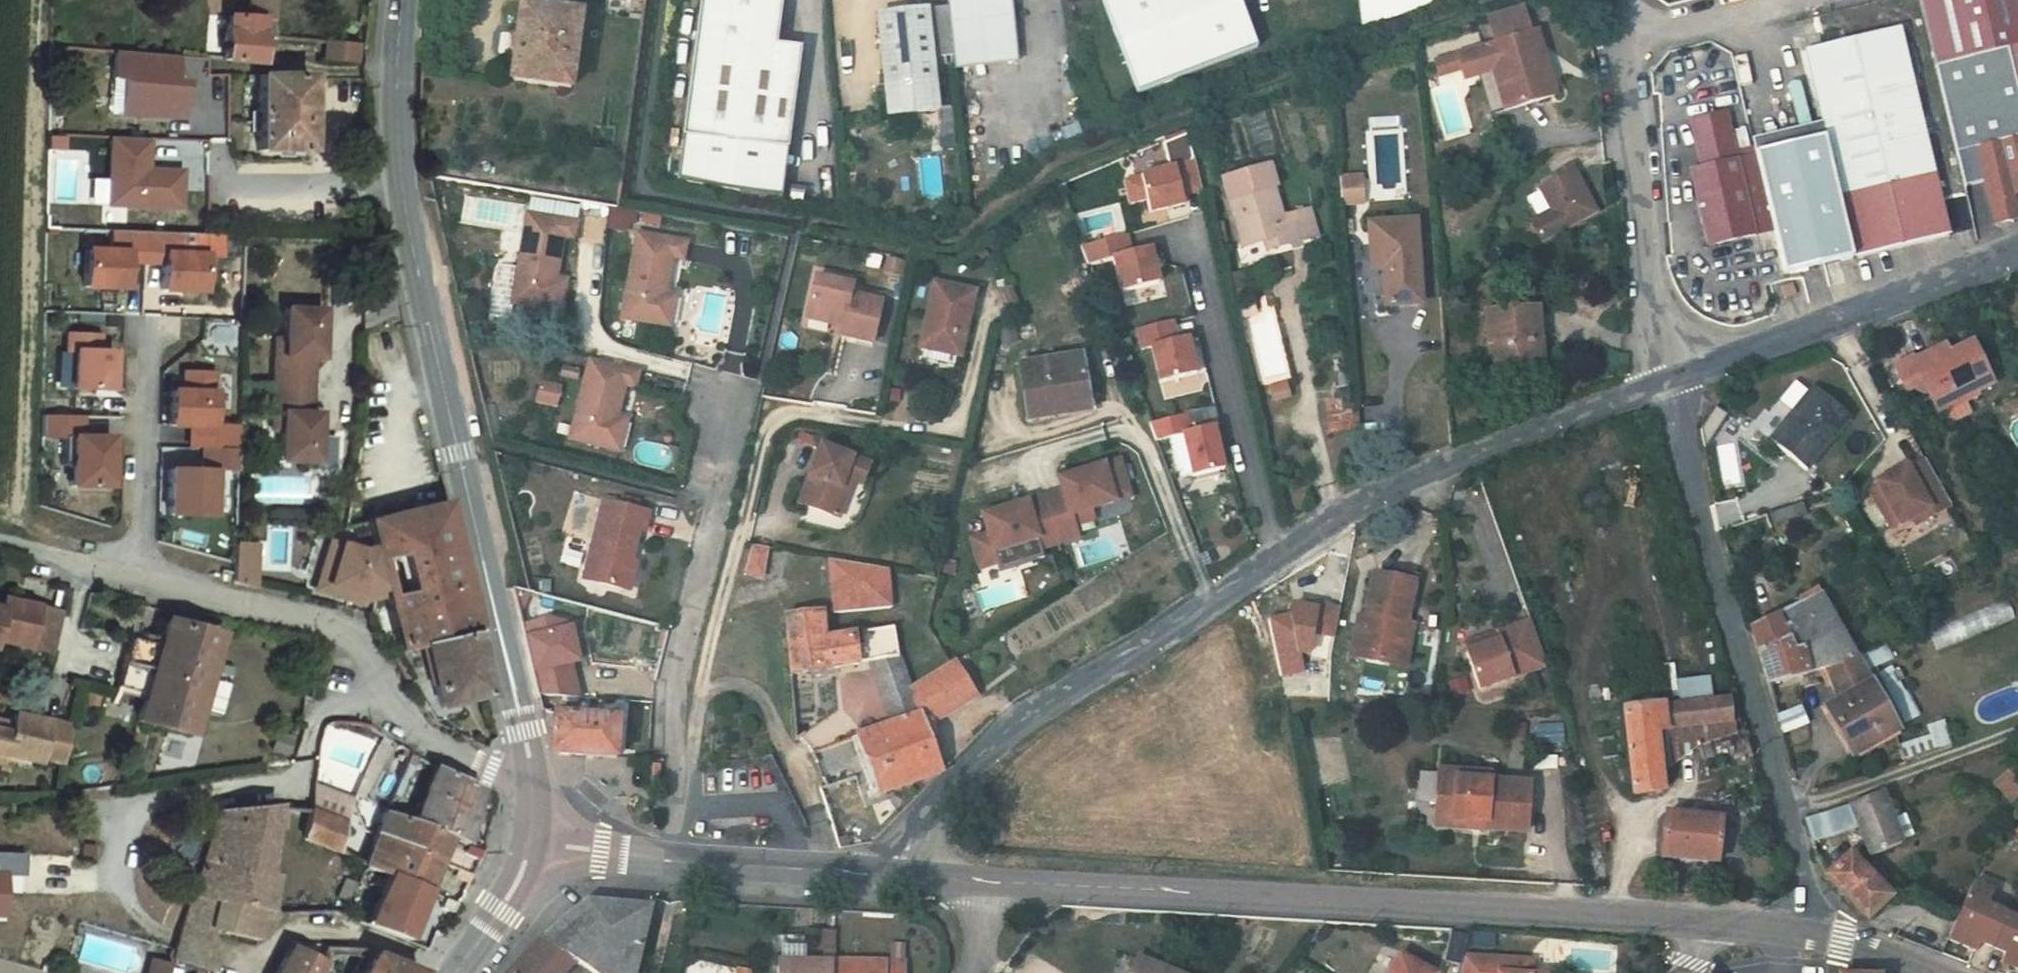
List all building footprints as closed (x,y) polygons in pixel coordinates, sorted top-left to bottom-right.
[(272,0),(253,0),(252,9),(272,9),(272,0)] [(680,175),(783,190),(799,77),(775,73),(779,48),(786,0),(705,0),(680,175)] [(955,67),(1019,60),(1013,0),(948,0),(955,67)] [(1137,93),(1256,48),(1238,0),(1102,0),(1137,93)] [(1363,30),(1439,2),(1438,0),(1360,0),(1363,30)] [(1936,64),(2009,47),(2017,45),(2017,0),(1922,0),(1936,64)] [(585,10),(525,2),(515,76),(575,84),(585,10)] [(1523,3),(1487,12),(1495,42),(1531,32),(1523,3)] [(224,27),(226,53),(258,54),(259,35),(274,36),(272,9),(252,9),(231,9),(229,27),(224,27)] [(879,15),(890,114),(939,109),(928,9),(879,15)] [(1774,148),(1770,140),(1759,143),(1762,153),(1778,227),(1787,266),(1952,229),(1904,26),(1811,47),(1830,134),(1774,148)] [(1531,32),(1544,76),(1550,74),(1538,30),(1531,32)] [(1510,105),(1555,93),(1550,74),(1544,76),(1531,32),(1495,42),(1463,50),(1470,74),(1498,66),(1510,105)] [(320,62),(354,63),(355,44),(321,44),(320,62)] [(2009,47),(2017,86),(2017,45),(2009,47)] [(170,69),(171,51),(105,47),(103,78),(114,79),(112,113),(179,117),(181,78),(170,77),(165,77),(165,69),(170,69)] [(1962,177),(1986,172),(1987,172),(1981,147),(2017,138),(2017,86),(2009,47),(1936,64),(1962,177)] [(779,48),(775,73),(799,77),(803,51),(779,48)] [(309,71),(258,70),(258,111),(308,112),(309,71)] [(1762,153),(1759,143),(1739,148),(1730,108),(1696,115),(1706,162),(1694,166),(1712,240),(1758,232),(1741,157),(1762,153)] [(259,145),(307,145),(308,112),(258,111),(259,145)] [(41,133),(40,148),(57,147),(58,133),(41,133)] [(141,163),(141,138),(106,137),(106,212),(177,213),(178,174),(141,173),(136,173),(136,163),(141,163)] [(1986,173),(2017,165),(2017,138),(1981,147),(1987,172),(1986,172),(1986,173)] [(1741,157),(1758,232),(1778,227),(1762,153),(1741,157)] [(1177,165),(1144,173),(1153,210),(1187,201),(1185,193),(1205,189),(1197,156),(1177,161),(1177,165)] [(1567,184),(1581,176),(1571,158),(1558,166),(1561,172),(1567,184)] [(1273,164),(1224,177),(1242,245),(1268,236),(1271,247),(1321,232),(1313,205),(1282,211),(1274,186),(1278,184),(1273,164)] [(1986,173),(1998,223),(2017,218),(2017,165),(1986,173)] [(1532,216),(1544,237),(1598,207),(1581,176),(1567,184),(1561,172),(1541,183),(1553,205),(1532,216)] [(1367,175),(1346,177),(1347,203),(1368,201),(1367,175)] [(575,220),(523,211),(510,297),(551,303),(560,236),(571,237),(575,220)] [(1979,221),(1973,226),(1978,246),(1998,240),(1998,232),(1999,225),(1996,222),(1990,218),(1985,217),(1979,221)] [(1419,222),(1373,225),(1375,255),(1390,254),(1393,303),(1423,301),(1419,222)] [(136,228),(103,227),(102,247),(77,246),(76,283),(116,284),(118,258),(135,258),(136,228)] [(136,228),(135,258),(153,259),(152,286),(192,287),(194,250),(169,250),(170,230),(136,228)] [(688,240),(638,230),(622,311),(673,320),(678,316),(681,297),(678,292),(668,290),(674,253),(685,255),(688,240)] [(1129,232),(1084,243),(1094,267),(1116,261),(1123,291),(1160,282),(1151,247),(1134,251),(1129,232)] [(448,266),(442,267),(445,285),(451,283),(448,266)] [(857,276),(816,268),(809,305),(847,313),(844,327),(876,334),(886,294),(855,288),(857,276)] [(491,317),(508,318),(510,269),(493,269),(491,317)] [(976,284),(934,276),(920,340),(962,349),(976,284)] [(1794,279),(1780,283),(1783,292),(1796,289),(1794,279)] [(264,382),(301,384),(303,355),(310,355),(312,306),(276,305),(275,335),(274,352),(265,352),(264,382)] [(1537,307),(1489,312),(1493,367),(1542,362),(1537,307)] [(1178,316),(1142,324),(1146,341),(1159,338),(1168,374),(1207,364),(1199,329),(1182,333),(1178,316)] [(91,333),(59,331),(58,348),(66,349),(64,387),(102,388),(104,349),(90,349),(91,333)] [(274,352),(275,335),(266,335),(265,352),(274,352)] [(1910,353),(1893,361),(1906,387),(1923,379),(1940,413),(1970,398),(1967,391),(1992,379),(1974,340),(1947,353),(1943,344),(1913,358),(1910,353)] [(1084,349),(1022,358),(1030,412),(1053,409),(1052,405),(1091,400),(1084,349)] [(642,363),(594,350),(573,429),(611,439),(620,408),(628,377),(638,380),(642,363)] [(213,370),(184,370),(184,389),(170,388),(170,423),(197,423),(196,445),(203,445),(229,445),(229,423),(212,423),(213,370)] [(563,374),(543,370),(539,389),(558,393),(563,374)] [(300,413),(301,384),(264,382),(262,412),(271,413),(270,429),(269,460),(305,461),(307,414),(300,413)] [(1288,382),(1272,386),(1274,399),(1290,394),(1288,382)] [(1848,413),(1812,384),(1772,432),(1809,462),(1848,413)] [(1354,406),(1333,409),(1335,426),(1356,424),(1354,406)] [(630,411),(620,408),(611,439),(621,442),(630,411)] [(1193,408),(1155,417),(1162,436),(1176,432),(1186,430),(1196,468),(1196,471),(1230,463),(1220,420),(1198,425),(1193,408)] [(270,429),(271,413),(262,412),(261,429),(270,429)] [(84,417),(43,417),(43,439),(63,439),(63,466),(71,466),(72,487),(111,487),(112,438),(84,438),(84,417)] [(1186,430),(1176,432),(1185,471),(1196,468),(1186,430)] [(869,460),(819,443),(801,499),(832,509),(844,473),(864,479),(869,460)] [(229,445),(203,445),(202,467),(170,467),(169,512),(213,513),(213,465),(228,466),(229,445)] [(1047,493),(1062,540),(1081,534),(1077,522),(1074,512),(1094,505),(1133,493),(1122,457),(1077,470),(1079,477),(1063,481),(1065,487),(1047,493)] [(1957,507),(1933,463),(1915,473),(1907,478),(1904,473),(1883,485),(1886,490),(1892,501),(1883,505),(1897,530),(1906,525),(1907,528),(1919,521),(1936,511),(1939,517),(1957,507)] [(1913,468),(1904,473),(1907,478),(1915,473),(1913,468)] [(1061,476),(1063,481),(1079,477),(1077,470),(1061,476)] [(605,488),(587,569),(627,578),(634,550),(640,520),(646,521),(650,498),(605,488)] [(1886,490),(1877,495),(1883,505),(1892,501),(1886,490)] [(1058,541),(1062,540),(1047,493),(1029,499),(1030,505),(1016,509),(1014,503),(985,512),(991,531),(975,537),(984,565),(1001,559),(998,549),(1013,543),(1040,535),(1043,546),(1058,541)] [(447,497),(372,514),(378,539),(388,584),(401,642),(420,638),(472,629),(480,628),(469,582),(455,527),(447,497)] [(1029,499),(1014,503),(1016,509),(1030,505),(1029,499)] [(1074,512),(1077,522),(1097,516),(1094,505),(1074,512)] [(1936,511),(1919,521),(1922,526),(1939,517),(1936,511)] [(227,532),(227,580),(250,584),(253,534),(227,532)] [(333,534),(325,565),(335,567),(330,586),(349,590),(352,580),(377,587),(388,584),(378,539),(364,542),(333,534)] [(1013,543),(1017,555),(1043,546),(1040,535),(1013,543)] [(769,546),(754,543),(748,569),(764,574),(769,546)] [(638,552),(634,550),(627,578),(632,579),(638,552)] [(833,554),(838,608),(894,603),(891,565),(833,554)] [(1426,572),(1385,563),(1372,617),(1363,617),(1355,649),(1396,657),(1402,629),(1411,630),(1416,613),(1426,572)] [(320,583),(330,586),(335,567),(325,565),(320,583)] [(48,641),(55,601),(0,588),(0,632),(48,641)] [(1801,612),(1787,617),(1799,644),(1819,640),(1830,667),(1831,666),(1857,660),(1820,594),(1797,602),(1801,612)] [(1320,607),(1321,602),(1309,598),(1308,603),(1320,607)] [(1297,600),(1293,613),(1272,617),(1282,672),(1304,667),(1301,649),(1310,651),(1316,629),(1337,634),(1342,607),(1321,602),(1320,607),(1308,603),(1297,600)] [(827,604),(787,606),(796,665),(879,654),(904,651),(894,622),(830,627),(827,604)] [(1550,654),(1534,608),(1505,617),(1507,627),(1476,637),(1489,674),(1550,654)] [(529,617),(546,693),(585,694),(575,656),(583,653),(574,617),(555,609),(529,617)] [(1429,616),(1416,613),(1411,630),(1402,629),(1396,657),(1417,661),(1429,616)] [(1787,617),(1754,629),(1761,651),(1799,644),(1787,617)] [(139,639),(126,691),(154,698),(148,721),(201,735),(227,633),(173,620),(167,646),(139,639)] [(472,629),(420,638),(426,662),(403,668),(416,691),(422,700),(487,691),(472,629)] [(1819,640),(1799,644),(1812,670),(1819,668),(1830,667),(1819,640)] [(1799,644),(1761,651),(1769,679),(1812,670),(1799,644)] [(922,700),(916,677),(904,651),(879,654),(896,708),(922,700)] [(959,651),(916,677),(922,700),(923,703),(894,714),(905,754),(918,748),(924,770),(944,763),(929,721),(981,687),(959,651)] [(1857,660),(1831,666),(1830,667),(1845,700),(1833,707),(1853,749),(1897,729),(1857,660)] [(242,669),(224,664),(222,673),(240,677),(242,669)] [(1735,694),(1626,704),(1638,788),(1667,786),(1660,729),(1739,718),(1735,694)] [(588,752),(625,753),(630,696),(602,695),(602,700),(597,700),(596,711),(592,711),(588,752)] [(63,722),(44,716),(44,717),(8,707),(5,717),(0,716),(0,749),(32,758),(53,763),(63,722)] [(592,711),(560,710),(560,751),(588,752),(592,711)] [(924,770),(918,748),(905,754),(894,714),(869,724),(887,783),(924,770)] [(285,734),(271,729),(266,746),(280,751),(285,734)] [(378,771),(392,777),(404,750),(390,744),(378,771)] [(663,754),(651,753),(651,776),(662,776),(663,754)] [(2017,793),(2017,759),(1996,780),(2012,799),(2017,793)] [(438,832),(455,839),(470,782),(424,760),(402,818),(438,832)] [(1445,764),(1442,819),(1480,820),(1481,826),(1531,828),(1532,777),(1490,774),(1492,767),(1445,764)] [(334,818),(342,795),(303,780),(300,805),(334,818)] [(1891,801),(1886,788),(1853,799),(1871,852),(1917,835),(1909,811),(1895,816),(1891,801)] [(210,807),(166,955),(204,966),(205,923),(254,935),(265,906),(258,904),(264,855),(256,853),(257,839),(289,841),(297,804),(255,802),(240,806),(210,807)] [(333,832),(337,819),(334,818),(300,805),(297,804),(289,841),(301,846),(304,836),(354,860),(361,843),(333,832)] [(1854,825),(1847,805),(1807,818),(1814,839),(1854,825)] [(402,818),(374,808),(365,830),(429,855),(438,832),(402,818)] [(730,809),(720,808),(718,819),(730,821),(730,809)] [(1724,812),(1671,809),(1668,853),(1721,856),(1724,812)] [(1480,836),(1481,826),(1480,820),(1442,819),(1441,833),(1480,836)] [(365,830),(361,843),(354,860),(417,884),(429,855),(365,830)] [(18,870),(19,847),(0,847),(0,870),(18,870)] [(1891,890),(1854,850),(1829,873),(1866,913),(1891,890)] [(417,884),(354,860),(334,910),(398,934),(417,884)] [(1992,886),(1972,877),(1948,933),(1977,945),(1981,936),(1993,941),(2007,909),(1986,900),(1992,886)] [(501,972),(558,972),(564,967),(570,972),(636,972),(660,889),(595,885),(547,924),(501,972)] [(2007,909),(1993,941),(2005,947),(2001,956),(2017,963),(2017,913),(2007,909)] [(283,943),(266,972),(301,972),(307,962),(312,955),(283,943)] [(355,946),(352,954),(357,957),(349,972),(407,972),(411,966),(355,946)] [(1136,972),(1206,972),(1148,947),(1136,972)] [(1431,967),(1394,949),(1383,972),(1428,972),(1431,967)] [(1463,951),(1458,972),(1544,972),(1530,971),(1530,956),(1463,951)] [(788,955),(786,972),(839,972),(840,961),(788,955)] [(163,963),(147,957),(142,972),(160,972),(163,963)] [(840,961),(839,972),(907,972),(907,969),(840,961)] [(301,972),(328,972),(307,962),(301,972)]
